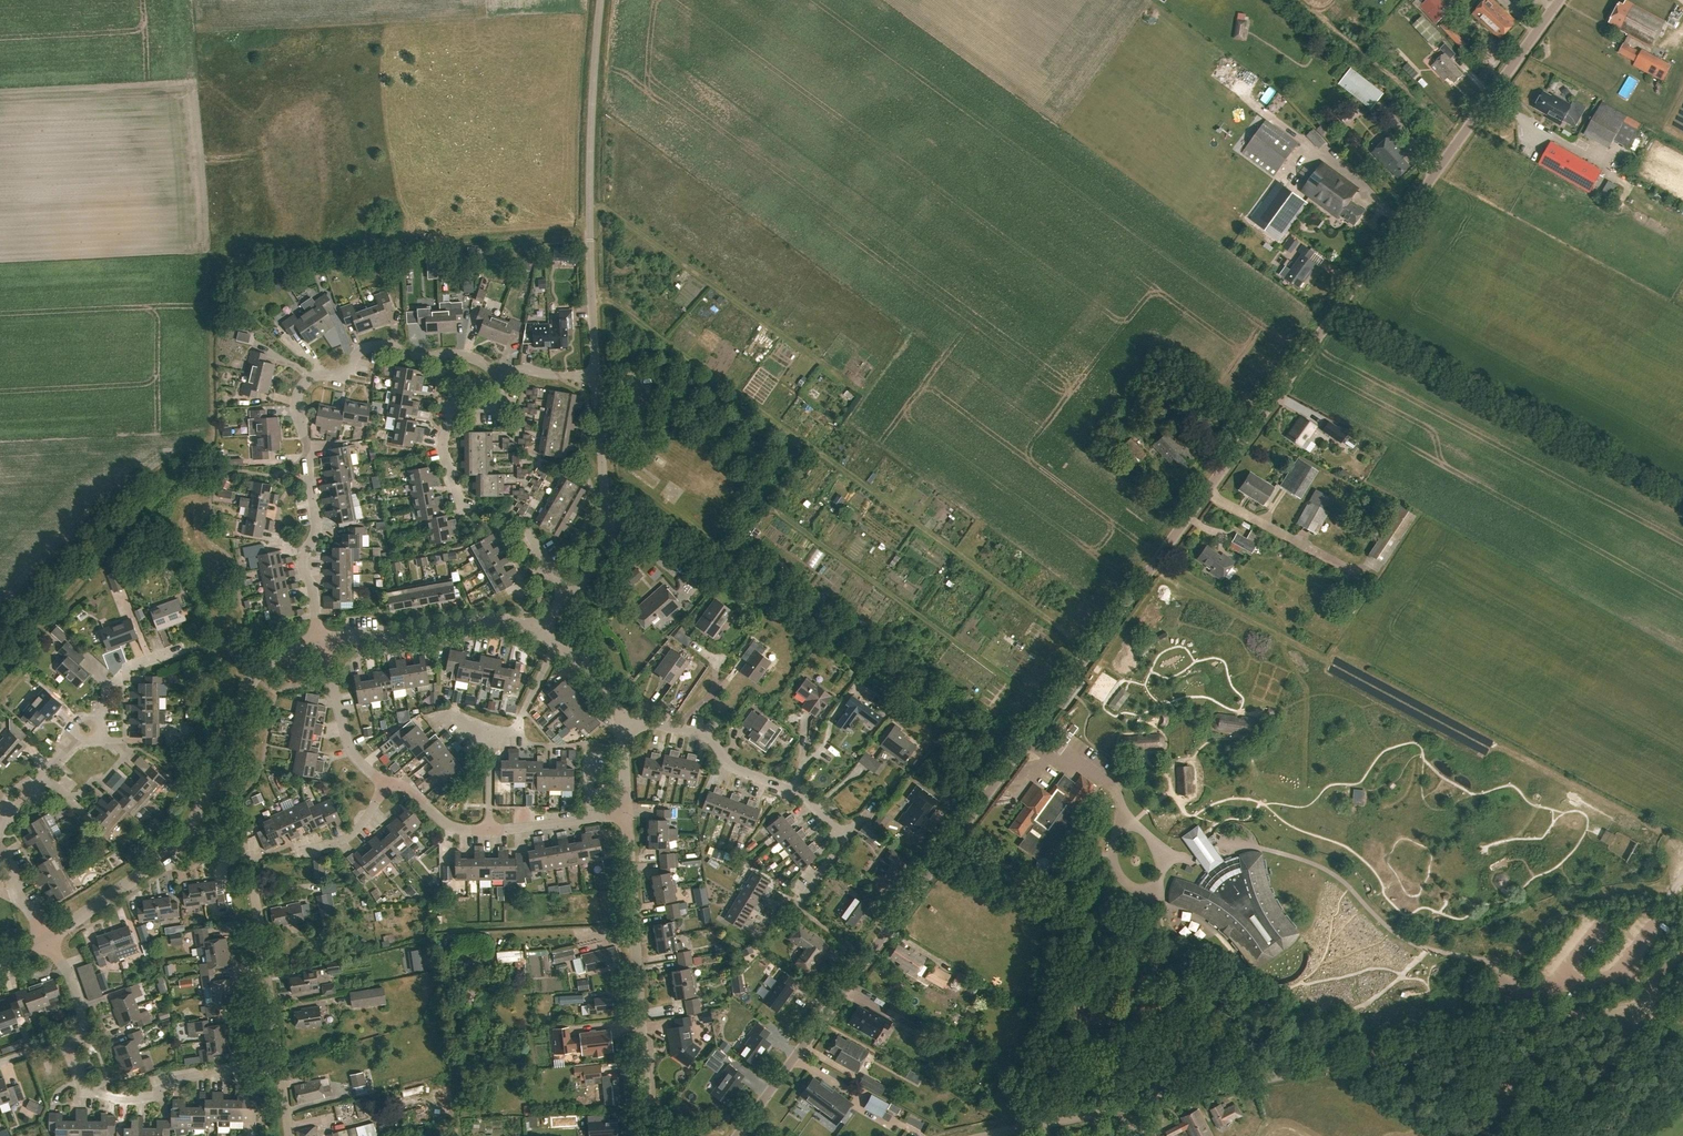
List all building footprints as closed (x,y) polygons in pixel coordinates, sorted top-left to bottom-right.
[(1421,6),(1437,23),(1449,12),(1438,0),(1427,0),(1421,6)] [(1501,38),(1517,21),(1494,0),(1485,0),(1474,13),(1501,38)] [(1634,61),(1632,65),(1662,81),(1671,64),(1641,48),(1640,51),(1627,44),(1631,36),(1652,47),(1666,21),(1627,0),(1625,0),(1623,4),(1620,2),(1610,21),(1619,26),(1618,28),(1627,33),(1627,34),(1618,52),(1634,61)] [(1654,8),(1659,10),(1662,0),(1656,0),(1654,8)] [(1679,27),(1682,19),(1682,6),(1678,4),(1669,22),(1679,27)] [(1422,16),(1414,24),(1412,25),(1431,45),(1441,36),(1422,16)] [(1237,39),(1248,40),(1249,21),(1238,20),(1237,39)] [(1446,21),(1438,29),(1457,48),(1465,41),(1446,21)] [(1449,77),(1455,83),(1463,74),(1454,65),(1455,63),(1451,58),(1456,53),(1446,43),(1441,48),(1445,53),(1431,65),(1446,80),(1449,77)] [(1399,50),(1394,57),(1404,64),(1409,57),(1399,50)] [(1414,79),(1421,74),(1414,63),(1407,68),(1414,79)] [(1350,67),(1337,83),(1370,108),(1383,93),(1350,67)] [(1547,118),(1560,125),(1563,120),(1575,127),(1586,107),(1574,100),(1571,105),(1553,95),(1552,96),(1544,91),(1534,108),(1548,115),(1547,118)] [(1641,124),(1601,101),(1583,133),(1608,148),(1613,139),(1627,147),(1641,124)] [(1338,115),(1348,126),(1362,114),(1352,102),(1338,115)] [(1267,119),(1241,152),(1273,176),(1298,142),(1267,119)] [(1317,130),(1323,136),(1328,132),(1322,126),(1317,130)] [(1309,137),(1319,148),(1326,142),(1316,131),(1309,137)] [(1391,135),(1373,152),(1390,171),(1391,170),(1399,177),(1410,166),(1403,158),(1408,153),(1391,135)] [(1538,162),(1589,191),(1602,169),(1550,140),(1538,162)] [(1323,163),(1303,191),(1338,217),(1341,215),(1355,226),(1365,211),(1352,200),(1359,189),(1323,163)] [(1375,174),(1380,179),(1384,175),(1379,170),(1375,174)] [(1307,201),(1277,180),(1249,218),(1279,240),(1307,201)] [(1611,200),(1615,193),(1608,190),(1604,197),(1611,200)] [(1292,253),(1299,243),(1290,236),(1282,247),(1292,253)] [(1318,266),(1310,260),(1315,253),(1304,246),(1300,252),(1303,255),(1286,278),(1300,288),(1309,275),(1310,276),(1318,266)] [(438,267),(438,255),(437,255),(427,255),(428,267),(438,267)] [(1284,255),(1278,260),(1284,266),(1289,261),(1284,255)] [(534,269),(536,260),(526,257),(523,266),(534,269)] [(327,283),(320,260),(313,262),(321,285),(327,283)] [(273,264),(263,270),(271,281),(280,275),(273,264)] [(473,292),(473,284),(473,271),(464,272),(464,284),(465,292),(473,292)] [(475,299),(483,302),(486,290),(479,288),(475,299)] [(311,298),(301,304),(305,310),(322,334),(326,332),(325,331),(334,324),(326,311),(334,306),(324,291),(312,299),(311,298)] [(366,308),(373,327),(389,322),(385,313),(393,310),(386,291),(375,295),(378,304),(366,308)] [(441,311),(442,332),(457,331),(456,321),(463,321),(462,303),(451,303),(440,304),(441,311)] [(355,324),(358,333),(373,327),(366,308),(355,313),(352,304),(341,308),(347,326),(355,324)] [(426,323),(427,333),(442,332),(441,311),(429,311),(429,307),(418,308),(418,324),(426,323)] [(478,335),(492,340),(500,319),(490,316),(492,312),(481,308),(475,323),(482,325),(478,335)] [(293,312),(280,321),(290,335),(298,330),(307,343),(316,336),(317,337),(322,334),(305,310),(299,314),(300,315),(297,318),(293,312)] [(549,324),(550,349),(567,348),(566,328),(573,328),(572,311),(559,312),(559,319),(554,320),(554,328),(549,329),(549,324)] [(492,340),(506,345),(510,336),(516,338),(521,324),(511,319),(509,323),(500,319),(492,340)] [(549,347),(549,349),(550,349),(549,324),(538,325),(538,323),(526,324),(524,335),(533,335),(533,348),(549,347)] [(249,373),(271,379),(274,364),(265,362),(266,354),(251,351),(248,363),(252,364),(249,373)] [(396,367),(394,379),(422,385),(424,377),(415,376),(416,370),(396,367)] [(241,394),(256,398),(258,391),(267,393),(271,379),(249,373),(247,383),(243,382),(241,394)] [(394,379),(392,392),(412,395),(413,390),(421,392),(422,385),(394,379)] [(533,389),(526,389),(526,394),(530,394),(530,398),(537,399),(538,387),(533,386),(533,389)] [(549,390),(546,412),(572,416),(573,409),(576,409),(577,403),(574,403),(576,394),(549,390)] [(392,392),(389,404),(418,409),(419,402),(411,401),(412,395),(392,392)] [(1169,415),(1176,408),(1163,395),(1156,402),(1169,415)] [(332,407),(327,430),(335,431),(335,429),(340,430),(346,401),(345,401),(344,409),(332,407)] [(346,401),(340,430),(341,430),(342,421),(347,422),(347,425),(354,426),(358,403),(346,401)] [(527,406),(523,406),(523,411),(530,412),(529,414),(534,414),(535,402),(528,402),(527,406)] [(371,405),(358,403),(354,426),(361,427),(361,425),(367,426),(371,405)] [(389,404),(387,417),(408,420),(409,415),(417,417),(418,409),(389,404)] [(320,429),(327,430),(332,407),(319,405),(315,425),(321,426),(320,429)] [(257,435),(278,433),(277,417),(266,418),(265,410),(250,411),(251,419),(248,419),(249,436),(257,435)] [(546,412),(542,433),(568,437),(570,430),(573,430),(574,424),(571,424),(572,416),(546,412)] [(1306,438),(1314,426),(1301,416),(1287,436),(1305,449),(1310,441),(1306,438)] [(396,419),(394,431),(423,436),(424,429),(415,427),(416,422),(408,420),(387,417),(396,419)] [(524,430),(531,431),(531,418),(526,418),(526,420),(519,420),(519,425),(524,425),(524,430)] [(1321,430),(1340,443),(1347,433),(1328,420),(1321,430)] [(231,436),(231,426),(222,426),(222,436),(231,436)] [(1174,457),(1189,473),(1201,460),(1188,447),(1195,441),(1186,431),(1179,437),(1171,428),(1152,446),(1168,463),(1174,457)] [(392,443),(412,447),(413,442),(421,443),(423,436),(394,431),(392,443)] [(466,454),(491,453),(491,432),(465,432),(465,440),(462,440),(462,446),(465,446),(466,454)] [(253,447),(253,460),(268,459),(268,451),(279,450),(278,433),(257,435),(258,446),(253,447)] [(523,438),(518,438),(518,442),(525,443),(525,445),(530,445),(530,433),(523,433),(523,438)] [(539,453),(565,458),(566,451),(569,451),(570,445),(567,445),(568,437),(542,433),(539,453)] [(502,450),(507,450),(507,447),(514,447),(514,442),(509,442),(509,437),(502,437),(502,450)] [(1116,453),(1131,469),(1146,455),(1130,439),(1116,453)] [(333,470),(352,466),(349,446),(330,449),(331,456),(321,458),(322,464),(332,462),(333,469),(333,470)] [(524,458),(524,453),(517,453),(517,451),(512,451),(512,463),(519,463),(519,458),(524,458)] [(477,475),(492,474),(491,453),(466,454),(466,461),(462,461),(462,467),(466,467),(466,475),(477,475)] [(1280,486),(1297,497),(1316,469),(1298,458),(1280,486)] [(544,479),(550,468),(544,465),(541,469),(537,467),(535,471),(541,474),(539,476),(544,479)] [(349,481),(355,480),(352,466),(333,470),(333,469),(324,471),(325,477),(334,475),(335,483),(349,480),(349,481)] [(529,473),(529,468),(522,468),(522,466),(517,466),(517,478),(524,477),(524,473),(529,473)] [(408,471),(410,484),(438,479),(437,472),(429,473),(428,468),(408,471)] [(1239,490),(1263,505),(1274,488),(1250,473),(1239,490)] [(477,488),(477,496),(503,496),(503,474),(492,474),(477,475),(477,483),(474,483),(474,488),(477,488)] [(537,491),(543,480),(539,478),(537,480),(531,476),(529,481),(533,483),(531,487),(537,491)] [(561,476),(556,486),(579,499),(583,492),(586,494),(587,491),(561,476)] [(410,484),(412,496),(432,493),(431,487),(440,486),(438,479),(410,484)] [(223,487),(229,490),(232,483),(226,480),(223,487)] [(331,497),(351,494),(349,481),(349,480),(335,483),(319,485),(320,491),(330,490),(331,497)] [(252,491),(252,495),(278,499),(279,495),(269,493),(271,485),(251,481),(249,490),(252,491)] [(556,486),(545,504),(568,518),(572,511),(575,512),(578,507),(575,506),(579,499),(556,486)] [(517,495),(517,500),(529,499),(529,492),(524,492),(524,487),(519,488),(519,490),(512,490),(512,495),(517,495)] [(1324,508),(1330,497),(1315,489),(1296,523),(1316,533),(1329,511),(1324,508)] [(361,493),(353,494),(357,521),(364,520),(361,493)] [(412,496),(415,509),(443,503),(442,496),(433,498),(432,493),(412,496)] [(334,511),(354,507),(351,494),(331,497),(322,499),(323,504),(332,503),(333,510),(334,511)] [(277,505),(278,499),(252,495),(251,500),(241,498),(239,506),(246,507),(266,511),(268,503),(277,505)] [(516,512),(522,516),(529,505),(524,503),(523,505),(517,502),(515,505),(519,507),(516,512)] [(415,509),(417,521),(445,516),(445,515),(436,517),(436,512),(444,510),(443,503),(415,509)] [(534,523),(557,536),(561,529),(564,531),(567,526),(564,524),(568,518),(545,504),(534,523)] [(376,505),(365,506),(366,520),(378,518),(376,505)] [(247,521),(273,526),(274,521),(264,519),(266,511),(246,507),(244,516),(248,517),(247,521)] [(335,516),(336,524),(356,520),(354,507),(334,511),(333,510),(324,512),(325,517),(335,516)] [(1368,555),(1382,564),(1414,516),(1401,507),(1368,555)] [(425,520),(427,532),(456,526),(455,520),(446,521),(445,516),(417,521),(425,520)] [(778,516),(774,522),(784,529),(788,523),(778,516)] [(241,534),(261,538),(263,530),(272,531),(273,526),(247,521),(246,526),(243,526),(241,534)] [(427,532),(430,545),(450,541),(449,535),(458,534),(456,526),(427,532)] [(1240,546),(1251,552),(1261,535),(1250,529),(1246,537),(1236,532),(1228,546),(1237,552),(1240,546)] [(342,543),(352,549),(362,549),(362,534),(342,534),(342,543)] [(469,548),(475,560),(501,545),(492,550),(489,543),(497,538),(495,534),(469,548)] [(332,561),(353,561),(352,549),(342,543),(333,543),(333,556),(323,556),(323,562),(333,562),(332,561)] [(475,560),(482,571),(508,557),(507,557),(499,561),(495,555),(504,550),(501,545),(475,560)] [(1210,573),(1220,580),(1233,563),(1223,555),(1221,558),(1206,547),(1197,559),(1212,570),(1210,573)] [(375,563),(383,563),(382,548),(375,548),(375,563)] [(258,555),(261,569),(283,564),(293,562),(292,557),(282,559),(280,551),(258,555)] [(456,552),(449,553),(450,560),(457,559),(456,552)] [(482,571),(488,583),(506,573),(502,566),(510,562),(508,557),(482,571)] [(333,575),(353,575),(353,561),(332,561),(333,562),(333,570),(323,570),(324,576),(333,575)] [(1318,569),(1335,578),(1339,572),(1322,563),(1318,569)] [(261,569),(264,582),(285,577),(286,578),(296,576),(295,570),(284,572),(283,564),(261,569)] [(904,565),(898,573),(907,580),(912,572),(904,565)] [(488,583),(495,594),(512,585),(508,578),(517,573),(514,568),(506,573),(488,583)] [(636,568),(626,577),(633,585),(643,576),(636,568)] [(116,592),(125,590),(121,573),(112,576),(116,592)] [(324,589),(333,589),(333,588),(353,588),(353,575),(333,575),(333,583),(324,583),(324,589)] [(264,582),(266,594),(288,590),(288,591),(298,589),(297,583),(287,585),(286,578),(285,577),(264,582)] [(452,579),(439,581),(443,602),(448,601),(447,600),(456,598),(452,579)] [(439,581),(426,584),(429,603),(438,601),(438,603),(443,602),(439,581)] [(426,584),(413,586),(417,607),(422,606),(421,604),(429,603),(426,584)] [(681,605),(663,584),(642,603),(645,605),(633,616),(644,628),(651,623),(655,627),(681,605)] [(413,586),(400,588),(403,607),(411,606),(412,608),(417,607),(413,586)] [(324,596),(324,609),(353,609),(353,588),(333,588),(333,589),(333,596),(324,596)] [(386,591),(390,612),(395,611),(395,609),(403,607),(400,588),(386,591)] [(266,594),(269,607),(291,603),(291,604),(301,602),(300,596),(290,598),(288,591),(288,590),(266,594)] [(151,609),(159,630),(186,620),(178,599),(151,609)] [(872,600),(866,610),(873,614),(879,605),(872,600)] [(698,624),(713,635),(730,613),(714,601),(698,624)] [(269,607),(272,621),(304,614),(303,609),(292,611),(291,604),(291,603),(269,607)] [(135,611),(138,620),(143,618),(140,609),(135,611)] [(138,637),(131,618),(101,629),(108,649),(121,644),(121,643),(138,637)] [(61,642),(67,635),(57,626),(51,633),(61,642)] [(766,649),(754,640),(744,653),(751,658),(741,670),(756,681),(770,663),(760,656),(766,649)] [(78,687),(90,674),(79,665),(85,658),(67,643),(59,651),(67,658),(57,670),(64,676),(65,676),(78,687)] [(656,673),(672,685),(689,662),(671,649),(664,659),(665,660),(656,673)] [(451,679),(456,680),(462,652),(450,650),(446,670),(453,672),(451,679)] [(457,680),(468,682),(473,662),(466,661),(467,653),(462,652),(456,680),(457,681),(457,680)] [(414,666),(417,686),(429,684),(424,656),(419,657),(421,665),(414,666)] [(480,685),(486,657),(481,656),(479,664),(473,662),(468,682),(467,686),(468,687),(469,683),(480,685)] [(486,687),(492,688),(497,659),(486,657),(480,685),(481,685),(482,678),(488,679),(486,687)] [(405,659),(400,660),(405,688),(417,686),(414,666),(407,667),(405,659)] [(504,690),(508,670),(501,668),(502,660),(497,659),(492,688),(492,687),(504,690)] [(397,669),(390,670),(393,690),(405,688),(400,660),(396,661),(397,669)] [(515,671),(508,670),(504,690),(516,692),(520,673),(523,673),(525,665),(521,665),(521,664),(516,663),(515,671)] [(378,672),(383,700),(389,699),(387,691),(393,690),(390,670),(378,672)] [(367,681),(371,702),(382,700),(383,700),(378,672),(373,672),(374,680),(367,681)] [(355,683),(359,704),(371,702),(367,681),(360,682),(359,675),(354,675),(356,683),(355,683)] [(140,696),(159,696),(159,683),(163,683),(163,676),(147,676),(147,683),(140,683),(140,691),(130,691),(130,697),(140,697),(140,696)] [(803,707),(816,716),(820,710),(821,711),(831,697),(817,686),(816,687),(806,679),(796,693),(807,700),(803,707)] [(551,708),(572,690),(564,680),(549,694),(553,700),(547,705),(551,708)] [(24,711),(31,717),(30,719),(39,726),(52,711),(54,714),(63,704),(44,688),(24,711)] [(564,712),(580,699),(572,690),(551,708),(554,712),(560,707),(564,712)] [(454,691),(452,700),(460,702),(462,693),(454,691)] [(876,692),(870,700),(879,707),(885,699),(876,692)] [(307,693),(305,702),(318,704),(319,695),(307,693)] [(466,694),(465,704),(474,705),(475,696),(466,694)] [(836,724),(845,730),(858,713),(875,725),(881,717),(852,695),(846,704),(849,706),(836,724)] [(130,711),(140,711),(140,710),(159,710),(159,696),(140,696),(140,697),(140,705),(127,705),(127,711),(130,711)] [(507,710),(514,712),(517,698),(509,696),(507,710)] [(161,698),(161,710),(168,710),(168,706),(176,706),(176,698),(161,698)] [(563,723),(566,727),(588,708),(580,699),(564,712),(569,717),(563,723)] [(488,708),(495,709),(496,701),(490,700),(488,708)] [(298,701),(296,713),(316,716),(317,710),(325,711),(326,706),(318,704),(305,702),(298,701)] [(576,725),(580,730),(583,728),(589,734),(600,724),(595,718),(596,717),(588,708),(566,727),(570,730),(576,725)] [(140,723),(159,723),(159,710),(140,710),(140,711),(140,718),(130,718),(130,724),(140,724),(140,723)] [(758,744),(761,746),(766,749),(781,728),(761,713),(759,715),(752,711),(741,725),(751,732),(748,736),(750,738),(748,740),(757,746),(758,744)] [(296,713),(294,725),(322,730),(323,724),(315,723),(316,716),(296,713)] [(544,715),(538,721),(542,726),(549,720),(544,715)] [(1256,720),(1216,715),(1214,728),(1254,734),(1256,720)] [(390,737),(398,747),(404,742),(408,748),(425,735),(425,734),(424,735),(417,725),(415,726),(411,721),(403,728),(402,727),(390,737)] [(147,744),(162,744),(162,737),(159,737),(159,723),(140,723),(140,724),(140,731),(130,731),(130,737),(147,737),(147,744)] [(294,725),(291,736),(312,740),(313,734),(321,735),(322,730),(294,725)] [(881,743),(892,751),(890,753),(904,763),(916,747),(903,737),(904,735),(899,731),(900,729),(895,725),(881,743)] [(362,728),(364,738),(372,737),(370,726),(362,728)] [(556,732),(551,726),(547,730),(552,735),(556,732)] [(0,742),(0,764),(1,763),(5,766),(15,755),(17,756),(26,745),(8,729),(3,735),(5,737),(0,742)] [(416,757),(438,740),(439,739),(435,735),(429,739),(425,735),(408,748),(416,757)] [(1121,738),(1122,750),(1163,747),(1162,735),(1121,738)] [(289,749),(297,750),(318,754),(319,748),(311,746),(312,740),(291,736),(289,749)] [(391,738),(380,747),(385,753),(395,744),(391,738)] [(430,761),(445,749),(438,740),(416,757),(419,761),(426,756),(430,761)] [(431,776),(453,758),(445,749),(430,761),(435,767),(428,772),(431,776)] [(297,750),(295,761),(323,766),(324,761),(317,760),(318,754),(297,750)] [(661,774),(670,776),(675,750),(671,750),(670,756),(665,755),(664,762),(661,774)] [(670,776),(678,777),(682,759),(679,758),(680,751),(675,750),(670,776)] [(642,777),(651,778),(656,753),(652,752),(651,759),(646,758),(642,777)] [(881,764),(865,752),(859,761),(874,773),(881,764)] [(651,778),(660,780),(661,774),(664,762),(660,761),(661,754),(656,753),(651,778)] [(678,777),(687,779),(692,754),(688,753),(687,760),(682,759),(678,777)] [(513,782),(514,754),(509,754),(509,761),(501,761),(501,782),(513,782)] [(525,783),(525,761),(518,761),(518,754),(514,754),(513,782),(525,782),(525,783)] [(687,779),(696,781),(700,763),(696,762),(698,755),(692,754),(687,779)] [(441,775),(445,780),(461,767),(453,758),(431,776),(434,780),(441,775)] [(293,774),(314,777),(315,771),(322,772),(323,766),(295,761),(293,774)] [(531,791),(537,791),(537,762),(525,761),(525,783),(531,783),(531,791)] [(537,791),(537,790),(549,790),(549,769),(542,769),(542,762),(537,762),(537,791)] [(549,769),(549,790),(561,790),(561,762),(556,762),(556,769),(549,769)] [(561,762),(561,790),(574,790),(574,769),(566,769),(566,762),(561,762)] [(137,783),(152,796),(161,786),(162,787),(168,780),(151,766),(145,772),(139,767),(135,771),(142,777),(137,783)] [(1177,769),(1178,794),(1191,793),(1189,768),(1177,769)] [(111,778),(120,786),(125,780),(116,773),(111,778)] [(1020,836),(1023,833),(1027,835),(1019,846),(1038,860),(1036,864),(1037,868),(1039,871),(1044,872),(1049,872),(1051,868),(1052,864),(1050,860),(1049,858),(1065,836),(1078,819),(1073,814),(1075,811),(1076,812),(1096,786),(1081,775),(1075,783),(1064,775),(1049,794),(1034,783),(1020,801),(1026,805),(1009,828),(1020,836)] [(115,791),(120,786),(111,778),(107,784),(115,791)] [(121,787),(143,806),(152,796),(137,783),(132,789),(124,782),(121,787)] [(444,784),(429,795),(435,803),(449,791),(444,784)] [(332,785),(325,787),(327,794),(335,792),(332,785)] [(913,803),(905,814),(904,813),(898,822),(904,827),(909,821),(919,829),(925,821),(923,820),(926,816),(930,819),(937,810),(932,807),(937,800),(917,786),(907,798),(913,803)] [(129,811),(128,812),(134,817),(143,806),(121,787),(117,791),(124,797),(120,802),(115,798),(129,811)] [(702,809),(711,812),(720,788),(716,787),(713,793),(709,792),(702,809)] [(711,812),(719,816),(726,798),(722,797),(724,790),(720,788),(711,812)] [(719,816),(727,819),(737,795),(732,793),(730,800),(726,798),(719,816)] [(251,797),(254,805),(263,801),(259,794),(251,797)] [(727,819),(736,822),(742,804),(738,803),(741,796),(737,795),(727,819)] [(102,797),(98,802),(120,821),(128,812),(129,811),(115,798),(109,804),(102,797)] [(305,801),(306,801),(318,828),(329,823),(320,804),(320,803),(314,806),(311,798),(305,801)] [(320,804),(329,823),(335,820),(338,827),(343,825),(340,818),(340,817),(332,799),(320,804)] [(736,822),(744,825),(753,801),(749,799),(747,806),(742,804),(736,822)] [(306,801),(295,806),(303,825),(310,822),(313,830),(318,828),(306,801)] [(744,825),(753,828),(759,810),(755,809),(757,802),(753,801),(744,825)] [(96,819),(99,821),(93,827),(106,839),(112,833),(113,832),(111,831),(120,821),(98,802),(95,806),(102,812),(96,819)] [(405,812),(400,816),(413,832),(422,824),(409,808),(409,809),(404,802),(400,806),(405,812)] [(866,812),(871,815),(878,807),(873,803),(866,812)] [(295,806),(284,811),(296,837),(300,835),(297,828),(303,825),(295,806)] [(273,816),(281,835),(288,832),(291,839),(296,837),(284,811),(273,816)] [(25,842),(51,827),(44,815),(27,825),(31,832),(23,837),(25,842)] [(767,828),(772,835),(792,818),(789,815),(784,819),(781,816),(767,828)] [(273,847),(278,845),(275,838),(281,835),(273,816),(261,821),(265,829),(257,832),(265,850),(273,847)] [(390,824),(409,846),(414,842),(409,836),(413,832),(400,816),(390,824)] [(772,835),(778,842),(793,829),(790,826),(795,822),(792,818),(772,835)] [(648,834),(677,835),(677,829),(668,829),(668,821),(648,821),(648,834)] [(880,833),(866,822),(859,831),(868,837),(866,840),(872,844),(880,833)] [(386,838),(400,853),(409,845),(409,846),(390,824),(386,827),(392,833),(386,838)] [(603,859),(604,867),(614,866),(612,855),(611,855),(608,842),(600,843),(599,839),(592,840),(591,836),(601,834),(599,825),(592,826),(584,828),(585,833),(586,833),(591,861),(603,859)] [(40,849),(58,839),(51,827),(25,842),(28,847),(36,842),(40,849)] [(1169,901),(1169,904),(1180,906),(1190,910),(1200,915),(1209,921),(1208,922),(1214,927),(1215,925),(1219,928),(1218,930),(1222,934),(1227,939),(1229,938),(1232,941),(1231,943),(1237,950),(1238,949),(1242,954),(1240,955),(1245,964),(1247,963),(1250,968),(1253,967),(1256,967),(1259,966),(1262,964),(1265,963),(1268,961),(1271,959),(1273,957),(1274,953),(1279,949),(1283,950),(1287,947),(1290,944),(1294,941),(1297,937),(1299,933),(1295,928),(1296,927),(1291,921),(1286,915),(1285,916),(1281,910),(1283,909),(1277,899),(1275,899),(1272,894),(1274,893),(1272,887),(1270,888),(1268,882),(1270,881),(1268,875),(1266,876),(1264,869),(1266,869),(1265,859),(1263,859),(1262,853),(1256,852),(1250,852),(1244,853),(1239,855),(1239,856),(1236,857),(1231,859),(1231,857),(1225,859),(1226,861),(1222,863),(1214,850),(1210,844),(1216,839),(1212,834),(1210,836),(1207,839),(1198,827),(1181,838),(1197,861),(1205,873),(1203,875),(1201,878),(1203,879),(1198,886),(1191,883),(1183,881),(1175,879),(1173,881),(1172,884),(1171,887),(1170,889),(1169,892),(1169,895),(1169,898),(1169,901)] [(778,842),(784,848),(804,832),(801,829),(796,833),(793,829),(778,842)] [(561,832),(562,838),(567,866),(579,863),(575,843),(568,845),(566,831),(561,832)] [(784,848),(790,855),(804,843),(802,840),(807,836),(804,832),(784,848)] [(575,843),(579,863),(591,861),(586,833),(585,833),(581,834),(582,842),(575,843)] [(667,840),(670,841),(677,841),(677,835),(648,834),(648,848),(660,848),(667,848),(667,840)] [(372,839),(390,861),(400,853),(386,838),(381,842),(376,836),(372,839)] [(551,847),(555,868),(567,866),(562,838),(557,838),(558,846),(551,847)] [(39,865),(56,855),(64,850),(58,839),(40,849),(44,855),(36,860),(39,865)] [(368,853),(381,869),(390,861),(372,839),(368,843),(373,849),(368,853)] [(538,842),(543,870),(555,868),(551,847),(545,849),(543,841),(538,842)] [(531,872),(543,870),(538,842),(534,843),(533,843),(535,851),(527,852),(531,872)] [(738,842),(735,849),(741,852),(744,845),(738,842)] [(790,855),(795,862),(815,846),(812,842),(807,847),(804,843),(790,855)] [(111,850),(107,843),(100,847),(104,854),(111,850)] [(795,862),(801,869),(816,857),(813,854),(818,849),(815,846),(795,862)] [(1636,861),(1643,850),(1637,847),(1631,858),(1636,861)] [(667,848),(660,848),(661,869),(675,868),(674,854),(670,854),(669,848),(667,848)] [(714,848),(711,857),(722,860),(725,851),(714,848)] [(876,869),(877,870),(872,877),(887,889),(902,869),(901,868),(906,861),(891,849),(876,869)] [(455,859),(455,880),(467,879),(467,859),(460,859),(460,851),(455,851),(455,859)] [(467,859),(467,879),(479,879),(479,851),(474,851),(474,859),(467,859)] [(479,851),(479,879),(491,879),(491,859),(484,859),(484,851),(479,851)] [(491,859),(491,879),(503,879),(503,851),(498,851),(498,859),(491,859)] [(503,851),(503,879),(515,879),(515,858),(508,859),(508,851),(507,851),(503,851)] [(365,869),(372,877),(381,869),(368,853),(363,858),(357,852),(353,855),(359,861),(353,865),(360,874),(365,869)] [(37,881),(62,867),(56,855),(39,865),(43,872),(34,877),(37,881)] [(313,862),(315,877),(324,876),(322,861),(313,862)] [(443,879),(452,879),(452,865),(443,865),(443,879)] [(516,865),(516,874),(524,874),(523,865),(516,865)] [(1190,874),(1192,868),(1186,865),(1183,871),(1190,874)] [(52,888),(69,878),(62,867),(37,881),(40,886),(48,882),(52,888)] [(752,872),(748,880),(770,893),(772,889),(766,886),(769,882),(752,872)] [(651,877),(654,890),(676,886),(675,881),(672,881),(671,873),(651,877)] [(1506,880),(1506,879),(1504,878),(1503,877),(1501,876),(1500,877),(1498,877),(1497,878),(1496,880),(1496,881),(1496,883),(1497,885),(1498,886),(1500,886),(1502,886),(1504,886),(1506,884),(1506,882),(1506,880)] [(55,893),(59,900),(76,890),(69,878),(52,888),(44,893),(46,898),(55,893)] [(748,880),(743,888),(759,898),(762,894),(767,897),(770,893),(748,880)] [(218,902),(219,909),(225,908),(224,895),(217,896),(215,881),(202,883),(205,904),(218,902)] [(184,907),(205,904),(202,883),(188,885),(189,892),(182,893),(184,907)] [(409,885),(404,889),(411,896),(416,892),(409,885)] [(570,885),(559,887),(560,894),(571,892),(570,885)] [(369,890),(378,902),(382,899),(377,893),(379,891),(375,886),(369,890)] [(654,890),(656,904),(676,900),(674,892),(677,892),(676,886),(654,890)] [(855,886),(847,898),(850,900),(839,916),(854,927),(869,906),(862,901),(867,895),(855,886)] [(743,888),(738,895),(761,908),(763,904),(757,901),(759,898),(743,888)] [(320,917),(330,915),(326,893),(316,895),(320,917)] [(694,896),(696,906),(707,904),(705,894),(694,896)] [(738,895),(734,903),(750,913),(753,909),(758,912),(761,908),(738,895)] [(156,899),(159,922),(164,922),(164,918),(179,916),(177,903),(170,904),(169,897),(156,899)] [(154,920),(154,923),(159,922),(156,899),(143,901),(144,908),(137,908),(139,922),(154,920)] [(271,909),(274,924),(280,923),(281,926),(294,923),(294,924),(305,922),(301,903),(271,909)] [(679,903),(666,906),(668,920),(681,917),(679,903)] [(734,903),(729,911),(752,924),(754,920),(748,916),(750,913),(734,903)] [(725,919),(741,928),(743,924),(749,928),(752,924),(729,911),(725,919)] [(654,934),(655,939),(675,936),(673,928),(677,928),(679,927),(680,926),(681,925),(682,924),(681,921),(675,922),(666,923),(666,920),(655,922),(654,922),(653,926),(653,928),(652,934),(654,934)] [(150,939),(145,923),(136,926),(141,942),(150,939)] [(817,958),(827,945),(799,925),(789,938),(805,950),(796,963),(810,974),(818,963),(817,958)] [(130,932),(128,926),(110,932),(119,959),(132,955),(138,953),(130,932)] [(92,946),(100,967),(107,965),(104,957),(108,955),(111,963),(119,960),(119,959),(110,932),(96,937),(99,943),(92,946)] [(182,940),(181,934),(170,935),(171,942),(182,940)] [(205,947),(206,955),(228,952),(226,938),(209,940),(208,934),(195,936),(197,948),(205,947)] [(657,953),(680,949),(683,948),(682,942),(676,943),(675,936),(655,939),(657,953)] [(154,952),(150,941),(141,944),(145,955),(154,952)] [(897,945),(891,956),(901,962),(899,966),(916,976),(926,958),(910,948),(908,952),(897,945)] [(580,956),(584,973),(615,966),(615,964),(618,963),(615,948),(580,956)] [(552,953),(554,963),(575,958),(573,949),(552,953)] [(410,958),(422,956),(421,950),(409,951),(410,958)] [(522,962),(522,951),(498,952),(499,963),(522,962)] [(677,953),(678,960),(691,958),(690,951),(677,953)] [(199,964),(201,977),(214,975),(213,968),(230,966),(228,952),(206,955),(207,963),(199,964)] [(691,958),(678,960),(679,967),(692,964),(691,958)] [(77,968),(79,974),(94,969),(91,963),(77,968)] [(926,978),(944,988),(952,974),(934,964),(926,978)] [(326,967),(327,975),(339,973),(338,965),(326,967)] [(79,974),(81,980),(96,975),(94,969),(79,974)] [(303,971),(304,974),(289,977),(292,993),(310,990),(310,985),(318,984),(316,969),(303,971)] [(671,972),(673,985),(695,981),(694,976),(692,976),(690,969),(671,972)] [(778,980),(763,1001),(777,1012),(793,990),(789,987),(794,981),(781,971),(776,978),(778,980)] [(951,983),(961,989),(969,977),(959,971),(951,983)] [(81,980),(84,987),(98,982),(96,975),(81,980)] [(203,989),(204,997),(203,997),(212,996),(234,993),(232,979),(215,981),(214,975),(201,977),(203,989)] [(16,993),(21,1008),(28,1005),(30,1012),(46,1006),(47,1010),(58,1009),(57,995),(60,994),(55,979),(35,986),(37,991),(28,994),(27,989),(16,993)] [(673,985),(676,999),(695,996),(694,988),(696,987),(695,981),(673,985)] [(84,987),(86,993),(100,988),(98,982),(84,987)] [(112,1000),(116,1013),(137,1005),(134,998),(142,995),(138,984),(126,988),(128,994),(112,1000)] [(335,993),(334,984),(321,985),(322,995),(335,993)] [(349,991),(352,1007),(386,1002),(383,986),(349,991)] [(100,988),(86,993),(89,1001),(103,996),(100,988)] [(16,993),(5,997),(6,1002),(0,1004),(0,1028),(13,1023),(12,1018),(15,1017),(13,1011),(21,1008),(16,993)] [(205,1005),(207,1018),(219,1016),(219,1009),(236,1007),(234,993),(212,996),(213,1004),(205,1005)] [(583,1004),(582,996),(559,998),(560,1005),(583,1004)] [(613,1010),(612,998),(593,1000),(594,1005),(586,1006),(587,1015),(597,1014),(597,1011),(613,1010)] [(698,998),(685,1001),(687,1015),(700,1012),(698,998)] [(922,1021),(891,1004),(886,1014),(917,1031),(922,1021)] [(137,1020),(139,1027),(151,1022),(147,1010),(140,1013),(137,1005),(116,1013),(121,1026),(137,1020)] [(297,1027),(303,1026),(303,1028),(321,1025),(319,1007),(302,1009),(302,1011),(295,1012),(297,1027)] [(859,1007),(850,1024),(876,1039),(883,1026),(888,1029),(892,1022),(873,1012),(871,1014),(859,1007)] [(157,1013),(160,1020),(169,1017),(166,1010),(157,1013)] [(712,1023),(710,1010),(700,1012),(702,1024),(712,1023)] [(691,1025),(690,1016),(674,1019),(676,1027),(667,1029),(672,1055),(687,1066),(700,1048),(692,1043),(689,1025),(691,1025)] [(206,1041),(228,1038),(226,1024),(209,1026),(208,1020),(187,1023),(188,1037),(198,1036),(197,1035),(205,1033),(206,1041)] [(751,1037),(739,1053),(755,1065),(771,1044),(765,1039),(770,1033),(754,1022),(746,1033),(751,1037)] [(592,1054),(592,1057),(602,1056),(602,1053),(612,1051),(610,1030),(580,1034),(580,1037),(569,1038),(568,1027),(552,1029),(555,1055),(571,1053),(570,1049),(581,1048),(582,1055),(592,1054)] [(114,1046),(119,1059),(139,1052),(137,1045),(144,1042),(140,1030),(128,1034),(130,1041),(114,1046)] [(921,1037),(908,1036),(907,1043),(920,1045),(921,1037)] [(835,1061),(857,1073),(868,1052),(847,1040),(846,1041),(838,1037),(830,1051),(838,1056),(835,1061)] [(199,1050),(201,1062),(214,1060),(213,1054),(230,1052),(228,1038),(206,1041),(207,1049),(199,1050)] [(723,1042),(719,1048),(725,1052),(729,1047),(723,1042)] [(721,1061),(726,1055),(717,1048),(712,1054),(721,1061)] [(139,1067),(141,1073),(154,1069),(149,1057),(142,1059),(139,1052),(119,1059),(123,1072),(139,1067)] [(605,1093),(606,1106),(625,1104),(624,1100),(629,1100),(628,1091),(624,1091),(623,1085),(627,1084),(626,1072),(606,1075),(607,1076),(599,1077),(598,1065),(567,1068),(567,1078),(579,1077),(580,1081),(594,1080),(594,1084),(607,1083),(608,1093),(605,1093)] [(743,1085),(739,1082),(744,1076),(728,1065),(721,1075),(723,1077),(712,1093),(728,1106),(743,1085)] [(349,1074),(353,1087),(365,1084),(363,1071),(349,1074)] [(914,1082),(919,1085),(923,1077),(918,1075),(914,1082)] [(860,1082),(881,1094),(885,1087),(864,1076),(860,1082)] [(8,1102),(10,1106),(19,1102),(13,1086),(8,1088),(4,1078),(0,1080),(0,1104),(8,1102)] [(323,1087),(321,1079),(307,1082),(307,1083),(295,1086),(299,1103),(325,1097),(332,1095),(329,1085),(323,1087)] [(813,1079),(801,1096),(811,1103),(812,1103),(814,1104),(813,1105),(818,1109),(819,1108),(821,1110),(819,1112),(836,1124),(851,1104),(833,1090),(831,1092),(821,1084),(813,1079)] [(238,1100),(231,1101),(231,1126),(231,1128),(243,1128),(243,1085),(235,1085),(235,1097),(238,1096),(238,1100)] [(193,1108),(193,1129),(206,1129),(206,1121),(205,1121),(206,1100),(206,1092),(200,1092),(200,1108),(193,1108)] [(205,1121),(206,1121),(218,1121),(218,1092),(213,1092),(212,1100),(206,1100),(205,1121)] [(231,1126),(231,1101),(224,1100),(224,1093),(218,1092),(218,1121),(218,1126),(231,1126)] [(243,1093),(243,1121),(256,1121),(256,1112),(264,1112),(264,1101),(249,1100),(249,1093),(243,1093)] [(888,1105),(872,1095),(865,1108),(877,1114),(880,1108),(885,1110),(888,1105)] [(174,1128),(176,1135),(188,1134),(188,1129),(193,1129),(193,1108),(186,1108),(186,1100),(173,1100),(173,1108),(171,1108),(171,1128),(174,1128)] [(39,1113),(41,1107),(31,1102),(28,1108),(39,1113)] [(1235,1103),(1222,1109),(1220,1104),(1211,1109),(1216,1119),(1213,1120),(1218,1128),(1229,1122),(1241,1116),(1235,1103)] [(887,1109),(898,1115),(901,1109),(891,1104),(887,1109)] [(69,1121),(69,1135),(82,1135),(82,1109),(76,1109),(76,1121),(69,1121)] [(82,1109),(82,1135),(94,1135),(94,1122),(87,1122),(87,1109),(82,1109)] [(1168,1135),(1173,1135),(1187,1129),(1191,1135),(1213,1135),(1198,1109),(1182,1118),(1183,1121),(1165,1131),(1168,1135)] [(69,1121),(62,1121),(62,1113),(56,1113),(49,1113),(49,1130),(56,1130),(56,1135),(69,1135),(69,1121)] [(115,1116),(107,1116),(107,1114),(101,1114),(101,1122),(94,1122),(94,1135),(107,1135),(115,1135),(115,1116)] [(618,1120),(609,1121),(609,1114),(587,1115),(588,1135),(619,1135),(618,1120)] [(143,1128),(143,1117),(138,1117),(138,1120),(137,1120),(137,1135),(150,1135),(150,1128),(143,1128)] [(137,1120),(132,1121),(132,1128),(124,1128),(124,1129),(117,1129),(117,1135),(137,1135),(137,1120)] [(163,1135),(170,1135),(170,1121),(157,1121),(157,1128),(150,1128),(150,1135),(163,1135)] [(18,1133),(16,1125),(8,1127),(11,1135),(18,1133)] [(299,1135),(318,1135),(316,1126),(298,1131),(299,1135)]
